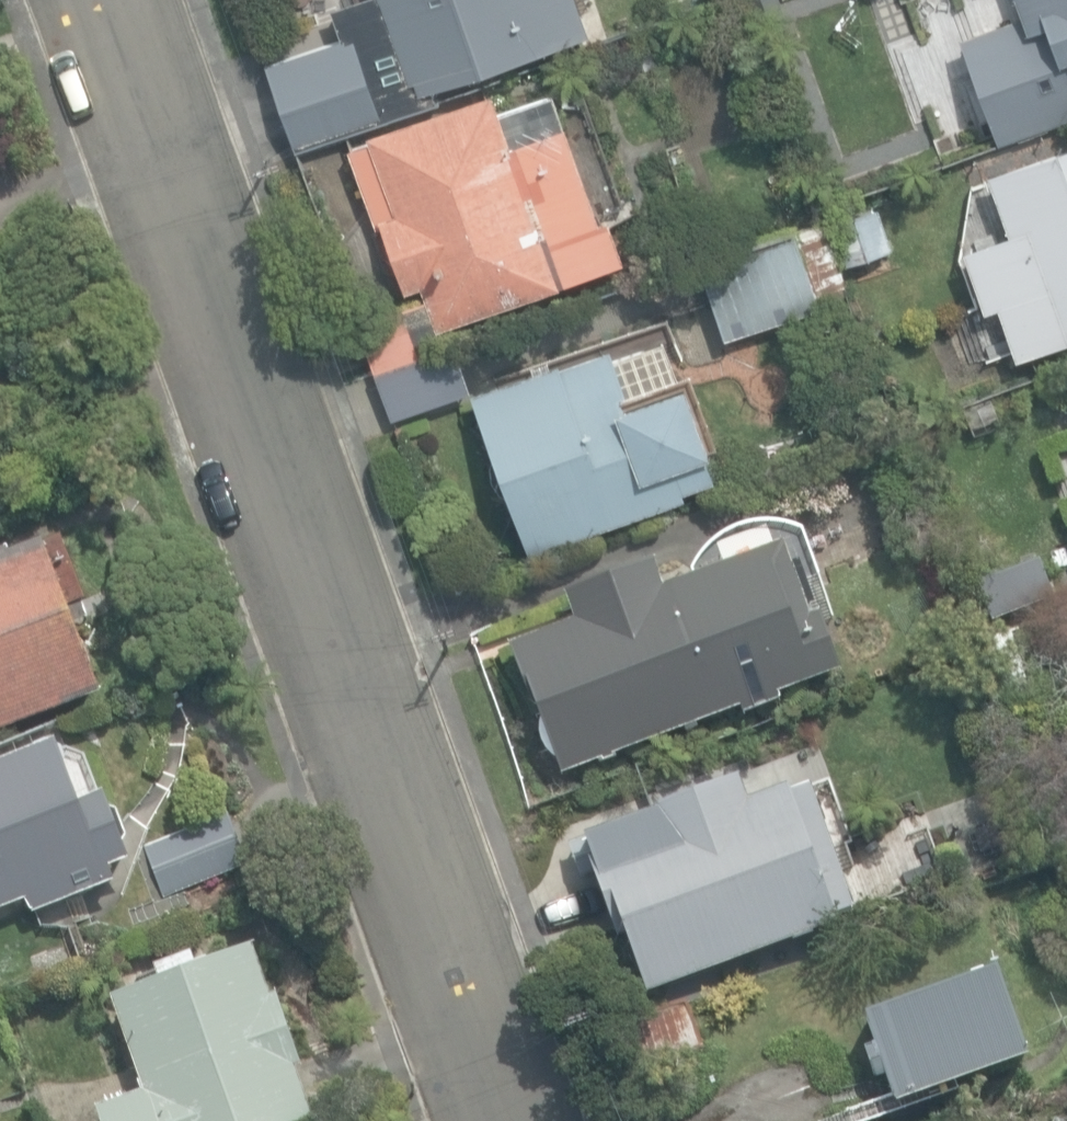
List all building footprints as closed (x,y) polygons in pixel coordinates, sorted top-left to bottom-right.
[(414,95),(592,33),(580,0),(359,0),(375,47),(395,40),(414,95)] [(1019,14),(958,36),(996,145),(1066,120),(1066,0),(1014,0),(1019,14)] [(597,220),(549,91),(497,110),(490,91),(342,147),(373,229),(379,226),(404,291),(418,286),(423,298),(356,324),(374,373),(441,348),(434,331),(624,260),(607,216),(597,220)] [(1013,359),(1066,340),(1066,142),(987,169),(1009,232),(962,248),(984,311),(995,307),(1013,359)] [(886,191),(832,207),(849,265),(903,249),(886,191)] [(697,256),(724,338),(821,305),(818,294),(844,285),(822,219),(794,228),(793,224),(697,256)] [(507,501),(524,552),(683,499),(680,491),(714,480),(705,450),(717,446),(691,369),(677,373),(666,341),(612,360),(608,348),(560,364),(559,360),(548,363),(545,355),(529,360),(532,369),(470,390),(490,451),(489,460),(490,469),(492,478),(496,487),(501,494),(507,501)] [(391,418),(468,389),(452,345),(375,374),(391,418)] [(102,694),(71,609),(86,604),(63,539),(45,545),(43,540),(11,552),(9,548),(0,552),(0,731),(102,694)] [(515,647),(562,775),(742,708),(743,715),(780,701),(777,694),(843,670),(822,613),(810,618),(781,540),(664,583),(655,560),(562,595),(574,626),(515,647)] [(976,582),(990,622),(1053,600),(1039,560),(976,582)] [(991,625),(998,648),(1030,638),(1023,616),(991,625)] [(30,901),(34,912),(72,898),(67,885),(131,862),(123,842),(126,838),(117,814),(112,812),(105,793),(80,802),(66,765),(68,762),(65,750),(60,748),(58,742),(53,744),(50,742),(36,747),(35,750),(0,764),(0,913),(30,901)] [(638,967),(647,993),(836,930),(832,917),(855,909),(828,829),(831,828),(818,790),(812,792),(810,787),(790,794),(787,786),(746,799),(739,776),(564,833),(580,879),(598,873),(619,939),(624,938),(634,968),(638,967)] [(143,844),(163,897),(248,866),(228,813),(143,844)] [(102,1120),(314,1120),(295,1069),(302,1066),(278,998),(271,1000),(253,947),(199,966),(195,953),(156,966),(161,980),(112,997),(144,1090),(97,1107),(102,1120)] [(868,1015),(899,1105),(1032,1058),(1001,968),(868,1015)] [(612,1024),(629,1079),(707,1055),(690,1000),(612,1024)]
